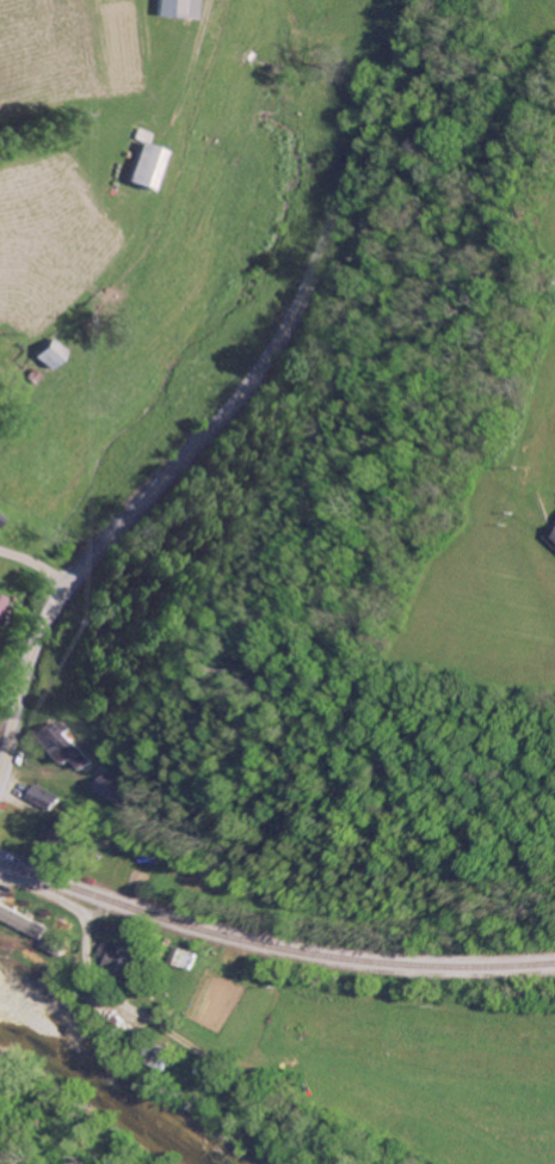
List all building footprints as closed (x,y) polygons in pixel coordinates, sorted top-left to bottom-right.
[(200,0),(162,0),(160,13),(198,18),(200,0)] [(171,150),(144,142),(132,182),(159,190),(171,150)] [(72,346),(53,338),(44,360),(63,368),(72,346)] [(4,525),(10,516),(0,510),(0,523),(4,525)] [(0,591),(0,616),(7,618),(14,595),(0,591)] [(67,763),(74,758),(81,768),(90,762),(60,721),(44,732),(67,763)] [(88,790),(116,805),(125,788),(98,773),(88,790)] [(28,798),(51,808),(57,795),(34,785),(28,798)] [(43,833),(63,849),(77,831),(57,816),(43,833)] [(98,958),(141,979),(151,959),(108,938),(98,958)]
